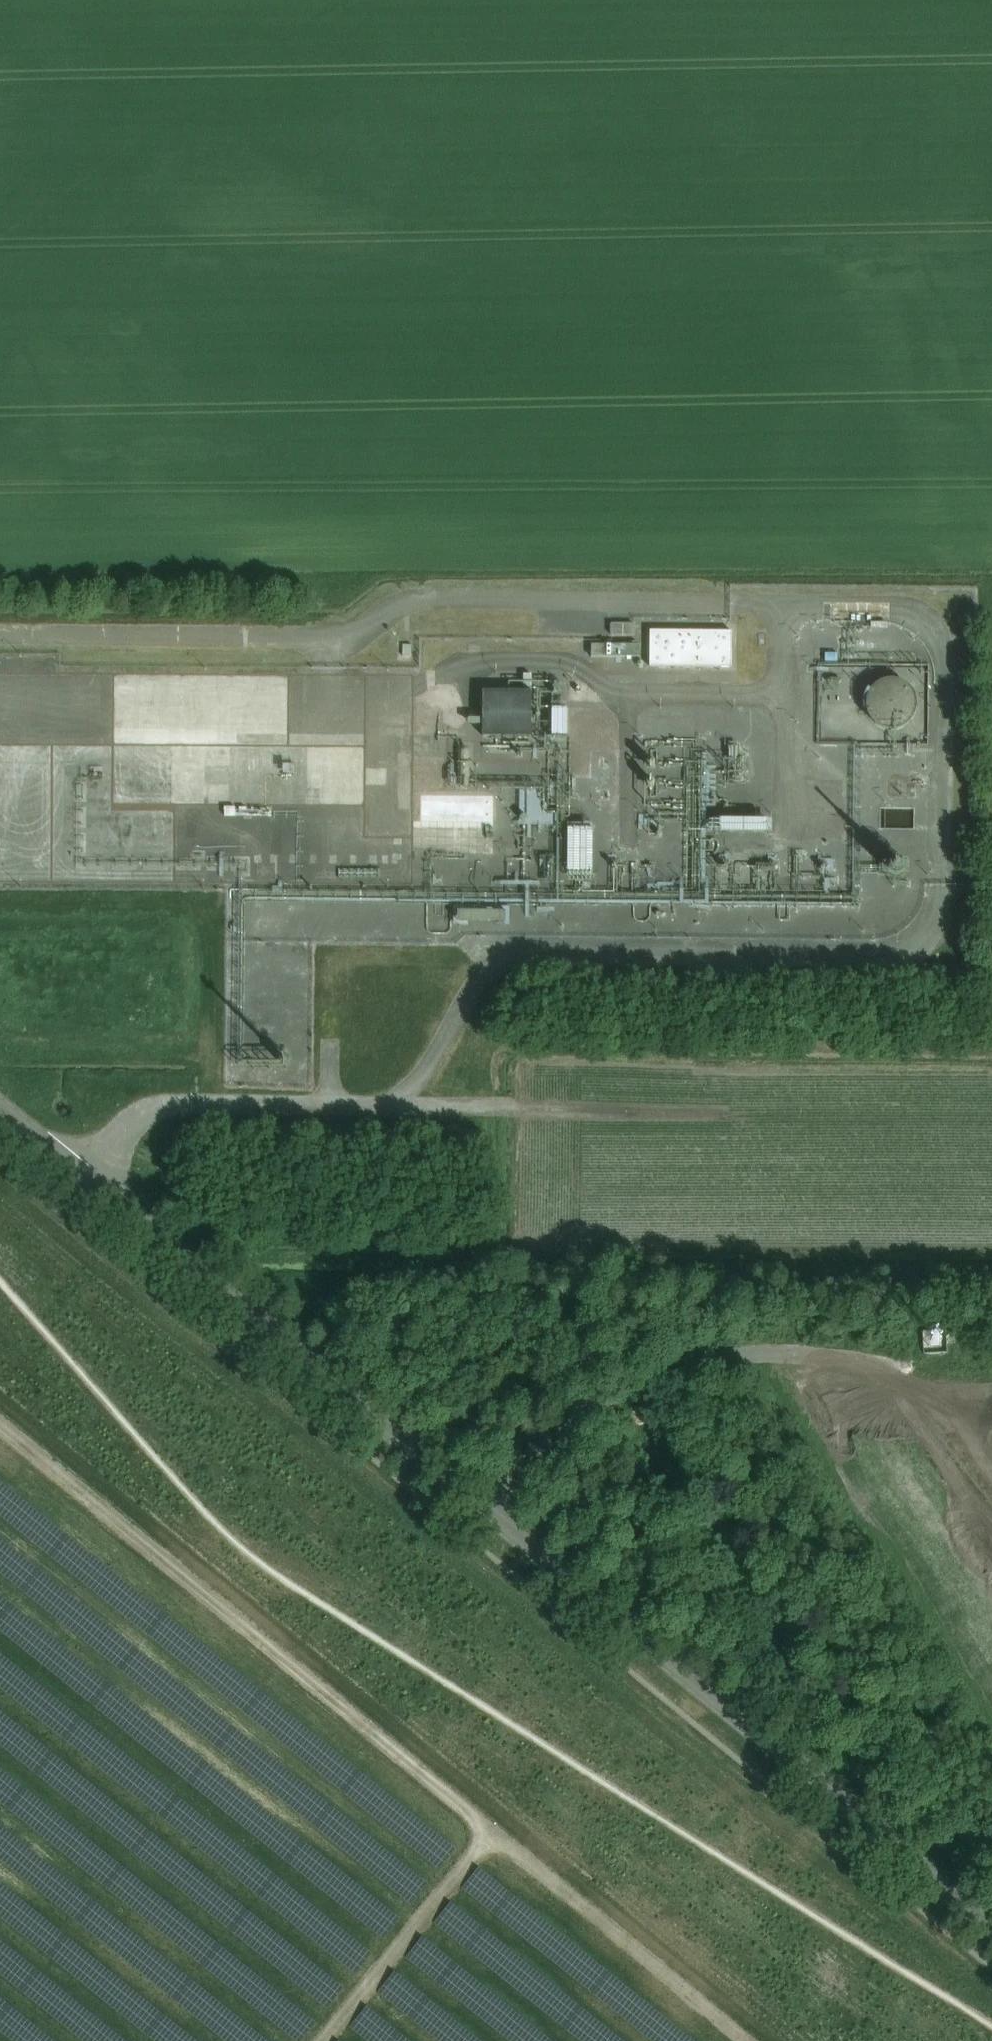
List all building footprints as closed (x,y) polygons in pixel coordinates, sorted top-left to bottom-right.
[(634,626),(611,626),(611,637),(633,637),(634,626)] [(731,632),(649,631),(649,667),(731,668),(731,632)] [(593,657),(640,657),(640,644),(593,644),(593,657)] [(869,715),(873,721),(879,725),(885,728),(892,729),(899,728),(905,725),(911,721),(915,715),(917,708),(917,701),(916,695),(913,688),(908,683),(902,680),(895,678),(888,678),(882,680),(876,684),(871,689),(868,695),(866,702),(867,709),(869,715)] [(484,692),(484,736),(533,736),(533,692),(484,692)] [(550,731),(565,731),(565,703),(550,703),(550,731)] [(476,850),(518,850),(518,803),(444,804),(444,816),(457,816),(457,809),(476,809),(476,850)] [(593,870),(593,825),(565,824),(565,870),(593,870)]
